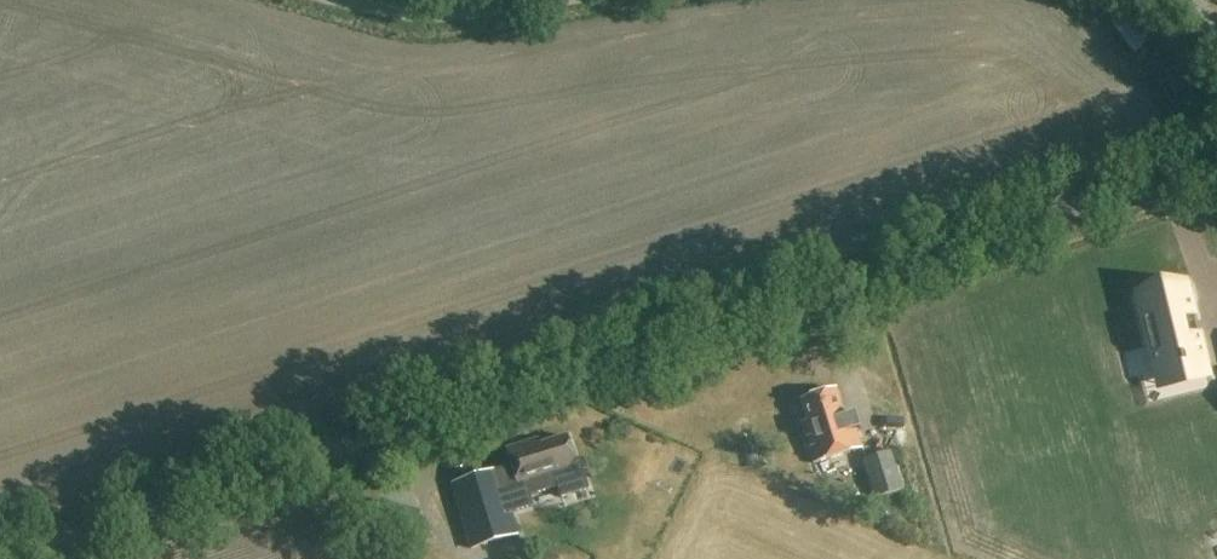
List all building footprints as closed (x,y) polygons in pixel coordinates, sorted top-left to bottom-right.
[(1176,81),(1170,85),(1176,96),(1183,91),(1176,81)] [(1166,300),(1164,291),(1139,297),(1156,371),(1181,365),(1182,367),(1189,365),(1189,363),(1203,360),(1187,295),(1166,300)] [(838,390),(803,401),(809,421),(803,423),(816,462),(863,447),(857,429),(861,428),(857,415),(847,418),(838,390)] [(579,465),(569,436),(527,450),(525,445),(508,451),(514,468),(500,473),(500,471),(454,486),(475,550),(521,535),(514,513),(535,506),(532,497),(560,487),(564,497),(591,488),(583,464),(579,465)] [(864,461),(876,499),(903,490),(892,452),(864,461)]
